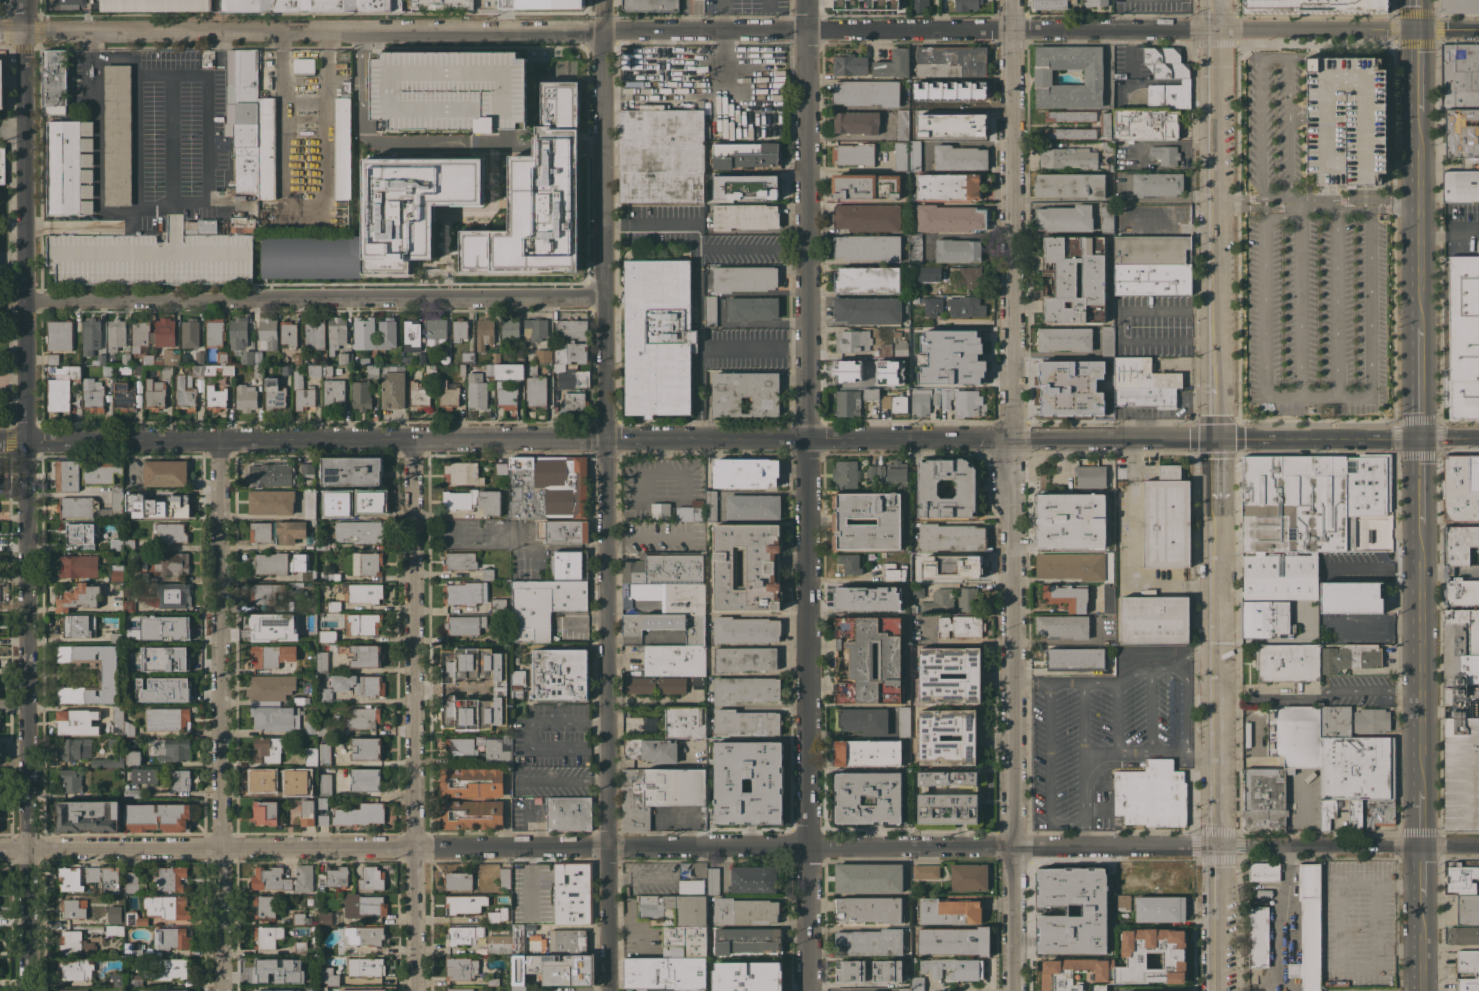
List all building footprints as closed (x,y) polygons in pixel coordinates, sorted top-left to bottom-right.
[(101,11),(101,0),(219,0),(219,11),(101,11)] [(219,11),(307,11),(307,0),(219,0),(219,11)] [(307,11),(307,0),(352,0),(352,11),(307,11)] [(352,11),(352,0),(391,0),(391,10),(352,11)] [(391,10),(391,0),(401,0),(401,10),(391,10)] [(410,9),(410,0),(474,0),(474,9),(410,9)] [(622,7),(622,0),(679,0),(679,11),(626,11),(623,10),(622,7)] [(832,8),(897,7),(897,0),(832,0),(832,8)] [(910,8),(910,0),(929,0),(929,8),(923,8),(923,12),(915,12),(915,8),(910,8)] [(955,11),(955,0),(982,0),(982,3),(979,3),(979,8),(968,8),(968,12),(955,11)] [(1036,9),(1036,0),(1068,0),(1068,8),(1036,9)] [(1243,12),(1243,0),(1387,0),(1387,12),(1243,12)] [(1181,78),(1153,79),(1153,63),(1143,63),(1143,51),(1137,51),(1138,44),(1143,44),(1143,48),(1180,48),(1180,62),(1188,62),(1189,64),(1189,78),(1181,78)] [(1442,44),(1478,44),(1478,157),(1478,159),(1466,159),(1466,157),(1457,157),(1457,159),(1446,159),(1446,157),(1445,157),(1445,109),(1442,109),(1442,44)] [(931,46),(931,47),(974,47),(974,46),(987,46),(987,76),(917,76),(917,72),(915,72),(915,66),(917,66),(917,58),(915,58),(915,52),(917,52),(917,46),(931,46)] [(1035,107),(1035,87),(1034,87),(1034,66),(1035,66),(1035,46),(1102,46),(1102,63),(1103,63),(1103,89),(1102,89),(1102,107),(1035,107)] [(905,47),(909,47),(909,79),(905,79),(872,79),(872,61),(892,61),(892,48),(905,47)] [(67,76),(76,76),(76,80),(67,80),(67,105),(65,105),(65,114),(45,115),(44,106),(43,106),(43,50),(67,49),(67,76)] [(258,192),(236,192),(236,155),(233,155),(233,123),(235,123),(235,85),(227,85),(227,49),(258,49),(258,98),(258,192)] [(371,51),(518,51),(518,58),(528,58),(527,129),(498,130),(498,133),(476,133),(476,130),(389,130),(389,119),(371,120),(371,51)] [(845,55),(845,53),(855,53),(855,56),(868,56),(868,74),(833,75),(833,55),(845,55)] [(1384,172),(1380,172),(1380,183),(1333,184),(1322,184),(1316,184),(1316,172),(1307,172),(1306,71),(1304,71),(1304,58),(1380,57),(1380,68),(1384,68),(1384,172)] [(293,74),(293,58),(315,58),(315,74),(293,74)] [(130,204),(129,64),(103,64),(104,205),(130,204)] [(1146,109),(1146,103),(1148,103),(1148,95),(1146,94),(1146,90),(1147,90),(1147,85),(1154,85),(1154,84),(1181,84),(1181,78),(1189,78),(1189,79),(1191,79),(1191,109),(1180,109),(1146,109)] [(843,81),(843,80),(899,80),(899,106),(882,106),(882,103),(871,103),(871,105),(844,105),(844,103),(832,103),(832,89),(834,89),(834,81),(843,81)] [(578,81),(541,81),(541,123),(533,123),(533,155),(508,155),(509,227),(487,227),(487,230),(460,230),(460,271),(486,271),(486,274),(580,273),(578,81)] [(333,97),(340,97),(340,93),(350,93),(351,198),(334,199),(333,97)] [(275,98),(276,200),(261,200),(261,199),(258,199),(258,192),(258,98),(275,98)] [(704,140),(703,140),(703,144),(704,144),(704,202),(620,202),(620,110),(691,110),(691,107),(695,107),(695,110),(698,110),(698,99),(704,99),(704,109),(704,140)] [(1180,114),(1177,114),(1177,120),(1179,120),(1178,138),(1177,138),(1177,140),(1115,140),(1115,138),(1114,138),(1114,109),(1146,109),(1180,109),(1180,114)] [(897,140),(897,110),(905,110),(909,110),(909,140),(897,140)] [(915,110),(915,137),(984,138),(984,111),(915,110)] [(1096,110),(1096,121),(1045,121),(1044,111),(1096,110)] [(878,124),(878,134),(863,134),(861,134),(861,133),(849,132),(849,133),(846,133),(846,132),(833,132),(834,112),(844,112),(844,111),(879,111),(879,124),(878,124)] [(1103,140),(1103,138),(1107,138),(1107,136),(1101,136),(1101,112),(1111,112),(1111,140),(1108,140),(1103,140)] [(81,121),(81,214),(48,214),(47,121),(66,121),(81,121)] [(1096,128),(1096,138),(1044,138),(1044,128),(1096,128)] [(1108,141),(1113,141),(1113,151),(1106,151),(1106,148),(1102,148),(1102,141),(1103,141),(1103,140),(1108,140),(1108,141)] [(761,142),(778,142),(778,144),(780,144),(780,151),(781,151),(781,158),(781,167),(766,167),(766,166),(763,166),(763,167),(754,167),(754,166),(742,166),(742,167),(732,167),(732,169),(713,169),(713,163),(710,163),(710,148),(713,148),(713,143),(761,143),(761,142)] [(874,143),(874,166),(857,166),(857,165),(831,164),(832,144),(857,144),(857,142),(874,143)] [(907,142),(907,170),(894,170),(894,142),(907,142)] [(909,171),(909,142),(920,142),(920,171),(909,171)] [(977,147),(977,149),(988,149),(988,169),(934,169),(934,168),(931,168),(931,162),(934,162),(934,144),(951,144),(951,145),(952,145),(952,147),(977,147)] [(1177,146),(1177,152),(1180,152),(1180,159),(1177,159),(1177,165),(1160,165),(1160,159),(1157,159),(1157,156),(1149,156),(1149,146),(1177,146)] [(1089,147),(1089,151),(1097,151),(1097,155),(1099,155),(1099,163),(1097,163),(1097,166),(1097,167),(1088,167),(1088,168),(1080,168),(1080,167),(1068,167),(1068,168),(1040,168),(1040,148),(1065,148),(1065,147),(1089,147)] [(483,205),(483,158),(363,158),(363,236),(261,235),(261,278),(361,278),(361,275),(409,275),(409,259),(434,259),(434,205),(483,205)] [(1442,171),(1478,171),(1478,201),(1442,201),(1442,171)] [(915,190),(918,190),(918,182),(916,182),(916,174),(947,174),(947,173),(950,173),(950,174),(966,174),(966,173),(980,173),(980,199),(966,199),(950,199),(950,200),(947,200),(947,199),(924,199),(924,200),(921,200),(921,199),(915,199),(915,190)] [(1105,199),(1087,199),(1087,197),(1034,196),(1034,182),(1035,182),(1035,173),(1105,173),(1105,199)] [(1183,173),(1183,194),(1176,194),(1176,195),(1147,195),(1147,197),(1136,197),(1136,193),(1133,193),(1133,173),(1183,173)] [(900,175),(899,198),(897,198),(897,199),(894,199),(834,198),(834,192),(832,192),(833,174),(900,175)] [(712,175),(711,198),(776,200),(776,176),(712,175)] [(1114,202),(1114,233),(1100,233),(1101,202),(1114,202)] [(1092,204),(1092,217),(1093,217),(1093,231),(1035,230),(1036,208),(1046,208),(1046,207),(1074,207),(1074,203),(1092,204)] [(741,228),(741,227),(731,227),(731,230),(713,230),(713,212),(710,212),(710,204),(766,204),(766,205),(777,205),(777,212),(779,212),(779,228),(768,228),(741,228)] [(900,204),(900,231),(848,231),(848,228),(835,228),(835,227),(834,227),(834,221),(832,221),(832,213),(834,213),(834,205),(835,205),(835,204),(900,204)] [(936,204),(936,206),(977,206),(977,208),(988,208),(988,219),(986,219),(986,230),(972,230),(972,231),(917,231),(917,226),(916,226),(916,219),(917,219),(917,216),(916,216),(916,209),(917,209),(917,204),(936,204)] [(46,235),(155,235),(155,242),(166,242),(166,215),(182,215),(182,235),(252,235),(252,290),(46,290),(46,235)] [(216,219),(216,232),(198,232),(198,233),(185,233),(185,221),(197,221),(197,219),(216,219)] [(921,264),(909,264),(909,233),(921,233),(921,264)] [(900,235),(900,262),(882,262),(882,259),(845,259),(845,258),(833,258),(833,236),(846,236),(846,235),(900,235)] [(1044,322),(1044,321),(1043,321),(1043,295),(1053,295),(1053,275),(1042,275),(1042,236),(1105,236),(1105,322),(1044,322)] [(1114,236),(1191,236),(1191,248),(1186,248),(1186,263),(1191,263),(1191,294),(1114,295),(1114,236)] [(953,239),(953,240),(969,240),(969,241),(981,241),(981,261),(979,261),(969,261),(969,262),(936,262),(936,249),(936,239),(953,239)] [(1449,256),(1478,256),(1478,418),(1463,418),(1460,418),(1449,418),(1449,256)] [(624,260),(691,259),(691,261),(690,261),(690,285),(696,285),(696,301),(691,301),(691,330),(696,330),(696,329),(697,329),(697,330),(697,342),(697,343),(697,352),(691,352),(691,413),(692,413),(692,414),(654,414),(654,419),(644,419),(644,415),(625,415),(625,305),(623,303),(622,301),(621,299),(621,297),(622,296),(623,294),(624,293),(624,260)] [(774,266),(774,267),(778,267),(778,286),(775,286),(775,289),(768,289),(768,290),(732,290),(732,294),(713,294),(713,266),(774,266)] [(941,266),(941,281),(937,281),(937,282),(919,282),(919,281),(918,281),(917,266),(941,266)] [(959,267),(967,267),(967,266),(981,266),(981,277),(978,277),(978,288),(967,288),(967,283),(959,283),(959,274),(951,274),(951,267),(959,267)] [(900,267),(900,292),(833,292),(833,287),(835,285),(835,272),(836,271),(838,271),(837,267),(900,267)] [(716,326),(704,326),(704,296),(716,296),(716,326)] [(960,298),(960,296),(977,296),(977,298),(979,298),(979,304),(986,304),(986,316),(968,316),(968,317),(959,317),(951,317),(951,314),(949,314),(949,305),(947,305),(947,298),(960,298)] [(778,297),(778,317),(772,317),(772,319),(746,320),(746,321),(728,321),(728,297),(778,297)] [(901,297),(901,324),(847,324),(847,321),(836,321),(836,320),(835,320),(835,313),(834,313),(834,297),(901,297)] [(942,312),(936,312),(936,316),(924,316),(924,297),(943,297),(942,312)] [(155,319),(160,319),(160,316),(170,316),(170,319),(174,319),(175,346),(170,346),(155,346),(155,319)] [(206,347),(206,321),(207,321),(207,316),(223,316),(223,320),(224,320),(224,330),(222,330),(222,331),(224,331),(224,339),(222,339),(222,344),(228,344),(228,362),(222,362),(217,362),(218,350),(218,347),(206,347)] [(253,364),(240,364),(240,354),(231,354),(231,349),(230,349),(230,340),(229,340),(229,320),(235,320),(235,316),(247,316),(247,346),(241,346),(241,349),(241,354),(243,354),(243,350),(253,350),(253,364)] [(277,350),(267,350),(267,349),(260,349),(260,339),(259,339),(259,319),(259,316),(271,316),(271,319),(277,319),(277,350)] [(334,319),(334,316),(341,316),(341,319),(346,319),(347,344),(339,344),(339,349),(335,349),(335,355),(329,355),(328,319),(334,319)] [(375,349),(354,349),(353,316),(361,316),(361,320),(367,320),(367,316),(374,316),(375,349)] [(396,347),(393,347),(393,348),(377,349),(377,339),(378,339),(378,320),(385,320),(385,316),(394,316),(394,320),(396,320),(396,347)] [(447,338),(427,338),(427,327),(426,327),(426,322),(427,322),(427,319),(432,319),(432,316),(441,316),(441,319),(447,319),(447,338)] [(83,320),(88,320),(88,317),(95,317),(95,320),(100,320),(101,349),(94,349),(94,355),(83,355),(83,320)] [(132,321),(138,321),(138,317),(144,317),(144,321),(150,321),(150,330),(149,330),(149,345),(140,345),(140,353),(131,353),(131,345),(132,345),(132,321)] [(199,347),(181,347),(181,321),(188,321),(188,317),(197,317),(197,321),(199,321),(199,347)] [(453,320),(457,320),(457,317),(463,317),(463,320),(467,320),(468,325),(468,326),(467,326),(467,340),(463,340),(463,338),(462,338),(462,342),(453,342),(453,320)] [(519,338),(517,338),(517,344),(502,344),(502,338),(501,338),(501,320),(507,320),(507,317),(512,317),(512,320),(519,320),(519,338)] [(125,346),(117,346),(117,351),(107,351),(107,320),(113,320),(113,318),(120,318),(120,320),(125,320),(125,346)] [(305,349),(304,318),(325,318),(325,349),(305,349)] [(541,337),(541,342),(532,341),(524,341),(524,319),(547,319),(547,338),(544,338),(541,337)] [(297,327),(298,327),(298,329),(297,329),(297,349),(291,349),(291,346),(287,346),(287,344),(288,344),(288,343),(281,343),(281,320),(292,320),(292,323),(297,323),(297,327)] [(404,320),(410,320),(419,320),(419,323),(420,323),(420,349),(411,349),(411,350),(404,350),(404,320)] [(477,343),(477,320),(494,320),(494,343),(477,343)] [(587,320),(587,340),(577,340),(577,338),(567,338),(567,340),(557,340),(557,320),(587,320)] [(72,350),(47,350),(47,321),(72,321),(72,350)] [(1113,326),(1114,326),(1114,356),(1102,356),(1101,326),(1113,326)] [(1037,351),(1037,349),(1037,345),(1037,343),(1036,337),(1037,337),(1037,334),(1036,334),(1036,330),(1038,330),(1038,327),(1092,327),(1092,351),(1077,351),(1077,349),(1050,349),(1050,351),(1037,351)] [(846,330),(847,328),(855,328),(855,329),(870,330),(869,337),(872,337),(872,344),(869,344),(869,350),(866,350),(866,352),(835,352),(835,332),(839,332),(839,330),(846,330)] [(919,329),(919,353),(923,353),(924,365),(917,365),(917,381),(982,380),(981,329),(919,329)] [(553,345),(560,343),(569,343),(569,340),(571,340),(571,339),(574,339),(574,343),(587,343),(587,363),(577,363),(577,360),(573,360),(571,364),(565,364),(553,364),(553,345)] [(905,339),(907,342),(908,342),(908,357),(894,357),(894,342),(896,342),(896,339),(905,339)] [(880,356),(880,344),(892,343),(892,356),(880,356)] [(163,358),(163,348),(173,348),(173,353),(179,353),(179,364),(163,364),(155,364),(155,358),(163,358)] [(552,349),(552,363),(535,363),(535,349),(552,349)] [(262,365),(254,365),(254,364),(253,364),(253,350),(262,350),(262,365)] [(192,362),(192,351),(204,351),(204,362),(192,362)] [(121,364),(121,353),(124,353),(124,352),(130,352),(130,364),(121,364)] [(417,352),(425,352),(425,363),(417,363),(417,352)] [(474,352),(474,361),(462,361),(462,352),(474,352)] [(59,364),(47,364),(47,353),(58,353),(59,364)] [(352,363),(338,363),(338,353),(352,353),(352,363)] [(102,365),(91,365),(91,359),(97,359),(97,354),(105,354),(105,365),(102,365)] [(154,354),(154,364),(142,364),(142,354),(154,354)] [(449,356),(450,357),(450,359),(449,361),(448,363),(446,363),(443,363),(441,362),(440,360),(440,359),(440,357),(442,355),(444,354),(446,354),(448,354),(449,356)] [(908,357),(909,357),(909,368),(905,368),(894,368),(894,357),(908,357)] [(1103,359),(1103,357),(1110,357),(1110,374),(1091,374),(1091,370),(1087,370),(1088,358),(1103,359)] [(1115,388),(1115,357),(1151,357),(1151,373),(1182,372),(1182,387),(1176,387),(1176,388),(1115,388)] [(1056,364),(1065,364),(1065,363),(1075,363),(1075,373),(1076,373),(1076,381),(1060,381),(1060,382),(1046,382),(1046,381),(1040,381),(1040,367),(1038,367),(1038,359),(1044,359),(1044,358),(1047,358),(1047,359),(1056,359),(1056,364)] [(868,360),(876,360),(876,373),(868,373),(868,374),(865,374),(865,377),(861,377),(861,379),(836,378),(836,374),(832,374),(832,364),(836,364),(836,359),(868,360)] [(321,364),(321,377),(310,377),(310,375),(307,375),(307,364),(311,364),(321,364)] [(379,364),(379,374),(366,374),(366,364),(379,364)] [(424,378),(424,364),(437,364),(437,378),(424,378)] [(485,375),(485,364),(495,364),(495,375),(485,375)] [(524,364),(524,379),(521,379),(521,381),(511,381),(511,379),(508,379),(508,381),(505,381),(505,388),(514,388),(514,386),(518,386),(518,393),(517,393),(517,401),(518,401),(518,403),(517,403),(517,410),(504,410),(504,406),(497,406),(497,388),(496,388),(496,381),(498,381),(498,379),(495,379),(495,375),(495,364),(524,364)] [(547,406),(546,406),(546,407),(541,407),(541,406),(532,406),(532,407),(527,407),(527,406),(526,406),(526,377),(532,377),(532,375),(526,375),(526,364),(537,364),(537,374),(538,374),(538,377),(546,377),(547,406)] [(565,364),(565,371),(559,371),(559,372),(558,372),(555,372),(555,371),(553,371),(553,364),(565,364)] [(57,365),(57,367),(62,367),(62,365),(81,365),(81,379),(72,379),(72,378),(71,377),(70,377),(69,374),(47,374),(47,365),(57,365)] [(112,365),(112,375),(102,375),(102,365),(105,365),(112,365)] [(133,365),(142,365),(143,377),(136,377),(136,375),(133,375),(133,365)] [(160,366),(173,365),(173,378),(160,378),(160,366)] [(204,375),(204,376),(191,376),(191,365),(204,365),(204,375)] [(204,365),(234,365),(234,374),(221,374),(221,368),(216,368),(216,374),(204,375),(204,365)] [(263,377),(254,377),(254,365),(262,365),(263,365),(263,377)] [(291,374),(283,375),(283,365),(291,365),(291,374)] [(333,376),(322,376),(322,365),(333,365),(333,376)] [(558,372),(559,372),(566,372),(566,369),(575,368),(575,371),(590,371),(590,386),(575,386),(575,388),(558,388),(558,372)] [(904,369),(904,386),(881,386),(881,380),(880,380),(880,375),(886,375),(886,369),(904,369)] [(293,370),(303,370),(303,379),(303,388),(309,388),(309,385),(315,385),(315,406),(306,406),(306,410),(303,410),(303,411),(295,411),(295,389),(293,389),(293,370)] [(404,407),(402,407),(402,408),(394,408),(391,408),(381,408),(381,372),(404,372),(404,407)] [(487,409),(475,409),(475,407),(467,407),(467,372),(482,372),(482,382),(487,382),(487,388),(487,409)] [(713,416),(711,416),(711,407),(713,407),(713,401),(711,401),(711,382),(713,382),(713,372),(779,372),(779,416),(713,416)] [(176,374),(185,374),(185,380),(190,380),(190,378),(191,378),(191,376),(193,376),(193,380),(193,387),(197,387),(197,395),(195,395),(195,402),(197,402),(197,404),(196,404),(196,411),(182,411),(182,408),(176,408),(176,374)] [(227,387),(227,400),(226,400),(226,402),(227,402),(227,404),(227,408),(221,408),(221,411),(212,411),(212,408),(206,408),(206,384),(207,384),(207,375),(214,375),(214,384),(214,390),(219,390),(219,386),(224,386),(224,387),(227,387)] [(1114,376),(1114,387),(1102,387),(1103,376),(1114,376)] [(94,377),(94,381),(101,381),(101,386),(104,386),(104,395),(103,395),(103,408),(104,408),(104,412),(97,412),(97,411),(89,411),(89,408),(83,408),(83,377),(94,377)] [(145,390),(145,377),(152,377),(153,381),(164,381),(166,385),(166,395),(165,395),(165,411),(151,412),(151,407),(145,407),(145,390)] [(265,377),(278,377),(278,390),(280,390),(280,388),(282,388),(282,390),(283,390),(283,387),(286,387),(286,395),(285,395),(285,408),(279,407),(279,411),(266,411),(265,377)] [(47,379),(70,378),(70,390),(72,390),(72,393),(70,393),(70,399),(72,399),(72,402),(70,402),(70,411),(47,411),(47,379)] [(115,382),(128,382),(128,385),(135,385),(135,379),(143,380),(143,394),(135,394),(135,395),(134,395),(134,407),(138,407),(138,412),(120,411),(120,408),(114,408),(114,390),(115,390),(115,382)] [(323,379),(344,379),(345,395),(347,395),(347,401),(345,401),(345,408),(344,408),(344,410),(338,410),(338,408),(330,408),(330,410),(325,411),(325,408),(323,408),(323,379)] [(459,406),(452,406),(452,410),(446,410),(446,406),(439,406),(439,388),(440,388),(440,379),(447,379),(447,382),(456,382),(456,387),(460,387),(460,394),(459,394),(459,406)] [(410,380),(414,380),(414,381),(418,381),(418,386),(424,386),(424,388),(427,388),(427,386),(431,386),(431,394),(430,394),(430,406),(423,406),(423,410),(410,410),(410,380)] [(372,408),(366,408),(366,411),(358,411),(358,408),(351,408),(352,381),(370,381),(370,397),(372,397),(372,408)] [(236,383),(246,383),(246,386),(255,386),(255,390),(257,390),(257,408),(251,408),(251,412),(242,412),(242,408),(236,408),(236,383)] [(876,388),(879,388),(879,399),(879,400),(876,400),(873,400),(873,399),(872,399),(872,400),(866,400),(866,399),(863,399),(863,388),(869,388),(869,389),(873,389),(873,388),(876,388)] [(941,389),(941,388),(958,388),(958,391),(978,390),(979,395),(982,395),(982,405),(978,405),(978,409),(980,409),(980,416),(973,416),(964,416),(964,418),(954,418),(954,410),(955,410),(954,396),(953,396),(953,399),(950,399),(950,405),(951,405),(951,409),(941,409),(941,398),(941,389)] [(1177,404),(1115,405),(1115,388),(1176,388),(1177,404)] [(860,416),(836,416),(836,414),(834,414),(834,410),(836,410),(836,396),(834,396),(834,392),(836,392),(836,390),(845,390),(845,389),(852,389),(852,390),(860,390),(860,416)] [(912,393),(912,392),(912,389),(932,389),(932,398),(929,398),(928,413),(925,413),(925,415),(912,415),(912,411),(912,393)] [(940,398),(940,407),(933,407),(932,393),(933,393),(933,389),(941,389),(941,398),(940,398)] [(1058,391),(1058,390),(1065,390),(1065,391),(1071,391),(1071,401),(1064,401),(1064,403),(1066,403),(1066,411),(1045,411),(1045,406),(1041,406),(1041,396),(1045,396),(1045,391),(1058,391)] [(1110,390),(1111,401),(1113,401),(1113,412),(1104,412),(1104,410),(1097,410),(1097,412),(1090,412),(1090,401),(1094,401),(1094,390),(1110,390)] [(564,393),(585,393),(585,409),(561,409),(561,401),(564,401),(564,393)] [(1088,393),(1088,397),(1088,411),(1072,411),(1072,398),(1073,398),(1073,393),(1088,393)] [(906,396),(907,396),(907,413),(906,413),(891,412),(891,408),(881,408),(881,395),(891,395),(891,396),(906,396)] [(1359,453),(1391,453),(1391,511),(1386,511),(1386,516),(1346,516),(1346,551),(1265,551),(1265,555),(1318,555),(1318,599),(1243,599),(1243,555),(1256,555),(1256,551),(1242,551),(1243,457),(1359,456),(1359,453)] [(586,456),(587,518),(573,518),(573,516),(546,517),(546,518),(510,518),(510,457),(586,456)] [(1444,456),(1478,456),(1478,521),(1444,521),(1444,456)] [(322,485),(322,483),(319,483),(319,473),(320,473),(320,458),(322,458),(321,457),(382,457),(382,458),(384,458),(384,468),(382,468),(382,470),(381,470),(381,485),(322,485)] [(769,458),(769,459),(779,459),(779,477),(777,477),(777,486),(768,486),(768,487),(712,487),(712,471),(713,471),(713,465),(714,465),(714,458),(769,458)] [(918,517),(918,459),(957,459),(959,458),(963,458),(965,459),(967,459),(976,469),(976,510),(977,510),(977,517),(918,517)] [(79,460),(79,491),(56,491),(56,482),(55,482),(55,469),(56,469),(56,460),(79,460)] [(122,474),(118,474),(118,472),(113,472),(113,484),(84,484),(84,460),(122,460),(122,474)] [(144,460),(187,460),(187,461),(189,461),(189,464),(187,464),(187,486),(144,486),(144,460)] [(857,488),(836,488),(836,480),(832,480),(832,468),(836,468),(836,461),(857,460),(857,488)] [(901,460),(901,463),(908,463),(907,488),(886,487),(887,463),(893,463),(893,460),(901,460)] [(444,462),(478,462),(478,476),(485,476),(485,484),(446,484),(446,482),(445,482),(445,478),(446,478),(446,476),(444,476),(444,462)] [(508,462),(508,473),(495,474),(495,462),(508,462)] [(292,463),(292,474),(296,474),(296,477),(292,477),(292,486),(276,486),(276,487),(273,487),(273,486),(253,486),(253,481),(253,476),(250,476),(250,465),(261,465),(261,463),(292,463)] [(314,463),(314,476),(301,477),(301,463),(314,463)] [(1190,567),(1143,567),(1143,480),(1159,480),(1159,464),(1180,464),(1180,480),(1190,480),(1190,567)] [(876,465),(875,479),(867,479),(867,465),(876,465)] [(885,479),(876,479),(876,465),(885,465),(885,479)] [(1106,466),(1106,488),(1077,488),(1077,475),(1074,475),(1074,465),(1106,466)] [(101,508),(111,508),(111,486),(118,486),(118,480),(123,480),(123,519),(99,520),(99,516),(93,516),(93,517),(87,517),(87,519),(84,519),(84,517),(60,517),(60,516),(59,516),(59,511),(57,511),(57,503),(59,503),(59,497),(93,497),(97,498),(98,499),(99,502),(99,503),(99,508),(101,508)] [(315,519),(304,519),(304,488),(316,488),(315,519)] [(443,491),(450,491),(450,492),(469,492),(469,488),(484,488),(484,490),(500,490),(501,515),(484,515),(484,507),(474,507),(474,511),(471,511),(471,508),(456,508),(456,510),(443,510),(443,491)] [(295,490),(295,501),(294,501),(294,514),(278,514),(249,514),(249,490),(295,490)] [(717,521),(706,521),(706,490),(717,490),(717,521)] [(1114,503),(1103,503),(1103,490),(1115,490),(1114,503)] [(355,491),(379,491),(379,508),(376,508),(376,509),(374,509),(357,509),(357,507),(351,508),(351,500),(355,500),(355,491)] [(889,547),(837,548),(837,549),(833,549),(832,534),(835,534),(835,532),(833,532),(832,511),(835,511),(835,508),(832,508),(832,492),(891,493),(891,491),(897,492),(897,493),(901,493),(901,507),(903,507),(903,520),(900,520),(900,522),(903,522),(903,534),(901,534),(901,549),(889,550),(889,547)] [(128,493),(128,515),(189,516),(189,494),(128,493)] [(1067,493),(1067,494),(1070,494),(1070,511),(1067,511),(1044,511),(1044,507),(1041,507),(1041,498),(1044,498),(1044,493),(1067,493)] [(781,495),(781,519),(727,519),(727,495),(781,495)] [(691,506),(691,499),(704,499),(704,521),(676,521),(676,506),(691,506)] [(670,503),(670,518),(651,519),(651,503),(670,503)] [(340,519),(327,519),(327,508),(340,508),(340,519)] [(1072,516),(1072,530),(1054,530),(1054,516),(1056,516),(1056,515),(1062,515),(1062,516),(1072,516)] [(588,520),(588,529),(589,530),(590,531),(590,532),(590,533),(588,533),(589,542),(542,543),(542,537),(538,537),(538,520),(588,520)] [(307,521),(307,538),(295,537),(295,544),(279,544),(279,534),(276,534),(276,521),(307,521)] [(335,537),(330,537),(330,525),(335,525),(335,521),(384,521),(384,528),(386,528),(386,535),(384,535),(384,543),(354,543),(354,541),(339,541),(335,539),(335,537)] [(63,543),(63,522),(99,522),(99,533),(94,533),(94,543),(63,543)] [(272,539),(273,539),(273,537),(276,537),(276,545),(272,545),(272,543),(266,543),(259,544),(259,543),(257,543),(257,542),(250,542),(250,522),(272,522),(272,539)] [(157,535),(159,535),(159,533),(156,533),(156,532),(153,532),(153,529),(153,523),(184,523),(184,532),(186,532),(188,534),(188,542),(173,542),(173,543),(169,543),(169,544),(166,544),(166,542),(161,542),(161,543),(158,543),(158,542),(157,542),(157,535)] [(938,523),(938,525),(975,525),(975,527),(985,527),(985,538),(987,538),(987,548),(974,549),(920,549),(919,523),(938,523)] [(1092,525),(1092,523),(1097,523),(1097,540),(1081,540),(1081,535),(1078,535),(1078,527),(1081,527),(1081,525),(1092,525)] [(714,610),(714,550),(712,550),(712,526),(714,526),(714,524),(780,524),(780,536),(780,538),(782,538),(782,546),(781,546),(781,552),(779,552),(779,583),(781,583),(781,590),(780,590),(780,591),(782,591),(782,599),(780,599),(780,610),(714,610)] [(1446,526),(1478,526),(1478,546),(1469,546),(1469,565),(1446,565),(1446,526)] [(1052,536),(1052,549),(1035,550),(1035,544),(1034,544),(1034,536),(1052,536)] [(1072,536),(1072,550),(1062,550),(1062,551),(1055,551),(1055,542),(1054,542),(1054,536),(1072,536)] [(317,549),(317,538),(328,538),(328,549),(317,549)] [(110,551),(110,539),(123,539),(123,551),(110,551)] [(123,539),(133,539),(133,550),(123,551),(123,539)] [(554,580),(554,549),(588,549),(588,580),(587,580),(554,580)] [(353,552),(360,552),(360,553),(374,553),(374,551),(376,551),(376,552),(382,552),(382,565),(379,565),(379,571),(382,571),(382,575),(380,575),(380,580),(370,580),(370,575),(353,575),(353,552)] [(189,564),(190,565),(190,569),(189,571),(188,573),(178,573),(178,575),(171,575),(171,574),(161,574),(161,570),(154,570),(154,563),(161,563),(161,553),(189,552),(189,564)] [(276,553),(276,552),(288,552),(288,575),(276,575),(276,574),(255,574),(255,568),(254,568),(252,567),(251,564),(251,562),(251,561),(252,560),(253,560),(255,559),(255,554),(276,553)] [(475,552),(475,561),(477,561),(477,568),(469,568),(469,570),(451,570),(451,571),(449,571),(449,570),(443,570),(443,558),(446,558),(446,552),(475,552)] [(666,584),(666,583),(622,583),(622,559),(640,559),(640,552),(647,552),(647,554),(703,554),(703,583),(706,583),(706,584),(666,584)] [(1105,580),(1081,580),(1081,577),(1036,577),(1036,553),(1105,553),(1105,580)] [(292,554),(292,572),(306,572),(306,554),(292,554)] [(859,568),(863,568),(862,574),(844,574),(844,565),(843,565),(843,563),(838,563),(838,554),(859,554),(859,568)] [(98,555),(98,577),(59,577),(59,570),(62,570),(62,562),(59,562),(59,555),(98,555)] [(990,556),(990,577),(916,578),(916,556),(990,556)] [(905,580),(901,581),(901,580),(897,580),(897,582),(894,582),(894,580),(883,580),(882,562),(896,562),(896,569),(901,569),(901,564),(907,564),(907,569),(906,569),(906,576),(905,576),(905,580)] [(112,578),(111,578),(111,564),(123,564),(123,582),(112,582),(112,578)] [(494,568),(494,580),(482,580),(482,568),(494,568)] [(1462,580),(1478,580),(1478,604),(1477,604),(1446,605),(1446,597),(1444,596),(1444,595),(1444,590),(1444,589),(1446,589),(1446,580),(1453,580),(1453,577),(1462,576),(1462,580)] [(588,610),(551,610),(552,641),(511,642),(510,627),(512,627),(512,588),(510,588),(510,580),(554,580),(587,580),(588,610)] [(487,602),(476,603),(476,605),(466,605),(466,604),(447,604),(447,602),(443,602),(443,598),(447,598),(446,590),(443,590),(443,586),(446,586),(446,584),(460,584),(460,581),(465,581),(465,582),(486,582),(487,602)] [(100,596),(97,596),(97,607),(89,607),(89,604),(77,604),(77,606),(69,606),(69,613),(56,613),(56,606),(56,597),(64,597),(64,591),(74,591),(74,588),(79,588),(79,582),(86,582),(86,585),(100,585),(100,596)] [(1380,582),(1380,592),(1381,592),(1382,593),(1383,594),(1383,612),(1321,613),(1320,582),(1380,582)] [(158,605),(157,605),(157,596),(158,596),(158,595),(156,595),(156,587),(158,587),(158,583),(190,583),(190,584),(192,584),(192,591),(190,591),(190,594),(190,607),(158,608),(158,605)] [(348,603),(348,584),(383,583),(383,598),(379,598),(379,603),(377,604),(377,605),(373,605),(373,604),(370,604),(370,602),(348,603)] [(911,597),(910,583),(924,583),(924,597),(911,597)] [(1115,613),(1103,613),(1103,583),(1109,583),(1109,586),(1115,586),(1115,613)] [(276,605),(267,605),(267,604),(251,604),(250,584),(285,584),(285,591),(276,592),(276,605)] [(706,614),(705,614),(666,614),(666,584),(706,584),(706,614)] [(1050,584),(1050,585),(1057,585),(1057,587),(1065,587),(1065,584),(1067,584),(1067,585),(1071,584),(1071,588),(1087,588),(1087,601),(1089,601),(1089,609),(1086,609),(1086,613),(1068,613),(1068,602),(1060,602),(1061,604),(1057,604),(1057,603),(1046,603),(1046,598),(1043,597),(1043,584),(1050,584)] [(833,585),(833,609),(896,610),(897,586),(833,585)] [(958,595),(956,595),(956,589),(958,589),(958,586),(964,586),(964,588),(978,587),(978,611),(962,611),(962,609),(958,609),(958,595)] [(950,588),(953,588),(954,611),(919,611),(919,601),(933,601),(933,590),(936,590),(936,588),(950,588)] [(299,601),(299,600),(301,600),(301,601),(304,601),(304,594),(316,594),(316,611),(294,611),(288,611),(288,601),(299,601)] [(490,598),(496,598),(496,595),(500,595),(500,598),(506,598),(506,613),(491,613),(490,598)] [(1189,596),(1189,643),(1121,643),(1121,596),(1189,596)] [(125,600),(134,600),(134,611),(125,611),(125,600)] [(1299,600),(1312,600),(1312,619),(1299,619),(1299,600)] [(341,601),(341,611),(328,611),(328,601),(341,601)] [(1290,601),(1290,634),(1280,634),(1280,636),(1272,636),(1272,638),(1240,638),(1240,601),(1242,601),(1290,601)] [(1477,604),(1478,604),(1478,654),(1470,654),(1470,630),(1470,623),(1470,609),(1477,609),(1477,604)] [(1470,609),(1470,623),(1444,623),(1444,609),(1470,609)] [(350,635),(350,621),(347,622),(347,613),(382,613),(382,626),(378,626),(378,635),(350,635)] [(96,637),(64,637),(63,615),(95,614),(96,637)] [(286,637),(286,638),(274,638),(274,636),(267,636),(267,635),(254,635),(254,629),(251,629),(251,615),(272,615),(272,614),(293,614),(293,627),(288,637),(286,637)] [(686,629),(642,629),(642,635),(622,635),(622,614),(666,614),(705,614),(705,645),(686,645),(686,629)] [(448,635),(448,629),(444,629),(444,622),(448,622),(448,616),(479,616),(479,615),(486,615),(486,626),(480,626),(480,634),(448,635)] [(1089,615),(1089,639),(1073,639),(1073,635),(1047,635),(1047,634),(1036,634),(1036,615),(1089,615)] [(139,616),(139,639),(188,639),(187,616),(139,616)] [(771,618),(771,620),(781,620),(781,622),(782,622),(782,631),(781,631),(781,635),(779,635),(779,641),(770,642),(714,643),(714,641),(712,641),(712,633),(714,633),(714,616),(733,616),(733,618),(771,618)] [(982,616),(982,622),(986,622),(986,630),(982,630),(982,637),(952,637),(952,630),(949,630),(949,638),(946,638),(946,637),(939,637),(939,634),(937,634),(937,616),(949,616),(949,618),(950,618),(950,623),(952,623),(952,616),(982,616)] [(835,703),(835,692),(836,692),(836,679),(835,679),(835,673),(836,673),(836,671),(838,671),(838,662),(835,662),(835,655),(837,655),(837,627),(836,627),(835,617),(901,617),(901,618),(904,618),(904,679),(901,679),(901,680),(904,680),(905,701),(901,701),(901,702),(835,703)] [(1444,623),(1470,623),(1470,630),(1465,630),(1465,654),(1458,654),(1458,683),(1445,683),(1444,623)] [(325,630),(325,628),(330,628),(330,630),(337,630),(337,642),(319,642),(318,630),(325,630)] [(303,642),(303,629),(316,629),(316,642),(303,642)] [(123,632),(123,643),(111,643),(111,639),(110,639),(110,633),(123,632)] [(497,632),(509,632),(509,642),(497,642),(497,632)] [(1320,681),(1258,681),(1258,669),(1255,669),(1255,646),(1258,646),(1258,644),(1319,644),(1320,681)] [(1378,644),(1378,647),(1381,647),(1381,654),(1383,654),(1383,668),(1337,668),(1337,674),(1321,674),(1321,647),(1343,647),(1342,644),(1378,644)] [(80,662),(81,665),(76,665),(76,662),(64,662),(64,665),(61,665),(61,662),(57,662),(57,646),(117,645),(118,702),(58,703),(57,686),(61,686),(61,683),(64,683),(64,687),(77,686),(77,683),(81,683),(81,686),(100,686),(100,679),(102,679),(102,668),(99,668),(99,662),(80,662)] [(140,645),(140,671),(185,671),(185,645),(140,645)] [(279,645),(296,645),(296,661),(279,661),(279,668),(254,668),(254,664),(258,664),(258,656),(254,656),(254,655),(251,655),(251,645),(279,645)] [(380,652),(384,652),(384,660),(380,660),(380,667),(350,667),(350,659),(354,659),(354,655),(338,655),(338,645),(350,645),(380,645),(380,652)] [(694,676),(644,676),(644,645),(686,645),(705,645),(706,645),(706,676),(705,676),(694,676)] [(777,669),(765,669),(765,671),(761,671),(761,669),(742,670),(742,671),(722,671),(722,672),(715,672),(715,647),(777,647),(777,669)] [(966,703),(966,702),(919,702),(919,695),(917,695),(917,680),(919,680),(919,670),(917,670),(917,655),(919,655),(919,647),(981,647),(981,703),(966,703)] [(440,649),(441,678),(489,678),(489,697),(441,697),(441,726),(504,726),(503,648),(440,649)] [(1104,648),(1104,649),(1106,649),(1106,654),(1104,654),(1104,670),(1047,670),(1047,663),(1045,663),(1045,660),(1047,660),(1047,654),(1045,654),(1045,649),(1047,649),(1047,648),(1104,648)] [(588,699),(534,699),(533,649),(588,649),(588,699)] [(328,673),(317,673),(317,651),(328,651),(328,673)] [(1470,654),(1478,654),(1478,683),(1458,683),(1458,654),(1465,654),(1470,654)] [(511,670),(526,670),(526,703),(511,703),(511,670)] [(296,675),(296,689),(292,689),(292,694),(286,694),(286,700),(280,700),(280,704),(251,704),(251,701),(250,701),(250,696),(246,696),(246,689),(250,688),(249,675),(296,675)] [(331,675),(357,675),(381,675),(381,676),(382,676),(382,682),(385,682),(385,696),(383,696),(383,697),(380,697),(380,696),(375,696),(375,697),(373,697),(373,696),(372,696),(372,697),(369,697),(369,696),(368,696),(368,697),(361,697),(361,696),(358,696),(358,693),(354,693),(354,687),(350,687),(350,691),(334,691),(334,686),(331,686),(331,675)] [(135,677),(135,700),(188,700),(188,678),(148,678),(148,689),(142,689),(142,677),(135,677)] [(655,677),(655,678),(659,678),(659,677),(686,677),(686,693),(658,693),(658,683),(655,683),(655,693),(625,693),(625,677),(655,677)] [(776,677),(776,678),(780,678),(780,700),(776,700),(776,701),(737,701),(737,704),(714,704),(714,677),(776,677)] [(332,704),(319,704),(319,688),(319,683),(323,683),(323,688),(332,688),(332,704)] [(1467,717),(1450,717),(1450,705),(1445,705),(1445,683),(1458,683),(1478,683),(1478,704),(1467,704),(1467,706),(1467,717)] [(123,732),(111,732),(111,724),(113,724),(112,706),(124,706),(124,713),(123,732)] [(265,730),(265,729),(257,729),(253,729),(253,716),(250,716),(250,706),(280,706),(280,707),(299,707),(300,715),(299,715),(299,728),(294,728),(294,730),(265,730)] [(1320,768),(1285,768),(1283,768),(1283,756),(1268,755),(1268,709),(1283,708),(1283,706),(1320,706),(1320,737),(1320,768)] [(1350,706),(1351,730),(1354,730),(1354,711),(1360,711),(1360,708),(1385,708),(1385,711),(1390,711),(1390,730),(1385,730),(1385,733),(1360,733),(1360,732),(1354,732),(1354,737),(1320,737),(1320,706),(1350,706)] [(190,707),(190,730),(146,730),(146,708),(190,707)] [(343,729),(343,718),(348,718),(348,707),(380,707),(380,722),(376,722),(376,729),(343,729)] [(706,707),(706,737),(666,737),(666,707),(706,707)] [(910,737),(899,737),(899,707),(910,707),(910,737)] [(776,711),(776,712),(780,712),(780,734),(775,734),(775,735),(715,735),(715,708),(736,708),(736,712),(776,711)] [(888,735),(862,735),(862,730),(835,730),(835,722),(836,722),(836,717),(835,717),(835,708),(888,708),(888,735)] [(58,734),(58,726),(55,726),(54,719),(57,719),(57,710),(68,710),(68,709),(90,709),(90,710),(100,710),(100,719),(92,719),(92,725),(100,725),(100,734),(58,734)] [(962,765),(962,764),(919,764),(919,757),(917,757),(917,742),(920,742),(920,732),(917,732),(917,718),(919,718),(919,710),(976,709),(976,765),(962,765)] [(133,717),(133,735),(123,735),(123,732),(124,713),(133,717)] [(1467,717),(1478,717),(1478,828),(1447,829),(1447,718),(1450,717),(1467,717)] [(317,733),(305,734),(305,721),(317,721),(317,724),(317,733)] [(328,723),(328,735),(317,735),(317,733),(317,724),(328,723)] [(479,752),(486,752),(486,738),(502,738),(502,742),(503,742),(503,735),(511,735),(511,763),(486,763),(486,762),(479,762),(479,755),(479,752)] [(485,736),(485,744),(476,744),(476,736),(485,736)] [(256,762),(256,754),(257,754),(257,748),(254,748),(254,737),(270,737),(286,737),(286,746),(281,747),(281,752),(280,752),(280,762),(256,762)] [(381,737),(381,740),(382,740),(382,744),(384,744),(384,754),(382,754),(382,758),(381,758),(381,760),(351,760),(351,752),(353,752),(353,746),(351,746),(351,738),(381,737)] [(1320,798),(1320,768),(1320,737),(1354,737),(1394,737),(1394,798),(1320,798)] [(91,738),(92,745),(80,745),(80,758),(75,758),(75,761),(64,761),(64,759),(61,759),(60,747),(64,747),(64,739),(91,738)] [(108,738),(123,738),(123,751),(111,751),(111,747),(108,747),(108,738)] [(455,755),(455,756),(453,756),(453,755),(449,755),(449,750),(445,750),(445,738),(474,738),(474,749),(479,749),(479,752),(479,755),(455,755)] [(629,759),(628,758),(627,759),(624,756),(625,755),(624,754),(624,738),(643,738),(643,739),(676,739),(676,742),(677,742),(678,763),(653,763),(653,759),(629,759)] [(190,739),(190,748),(191,748),(191,761),(158,761),(158,754),(153,754),(152,739),(190,739)] [(847,740),(847,741),(901,740),(903,740),(903,749),(901,749),(901,756),(904,756),(904,765),(901,765),(847,765),(847,766),(835,766),(835,758),(835,755),(834,755),(834,751),(835,751),(835,747),(835,740),(847,740)] [(781,741),(783,821),(710,822),(709,742),(781,741)] [(319,743),(331,743),(331,765),(319,765),(319,743)] [(305,747),(317,747),(317,766),(305,766),(305,747)] [(126,764),(126,751),(131,751),(131,750),(136,750),(136,751),(141,751),(141,755),(142,755),(142,760),(141,760),(141,764),(126,764)] [(118,759),(118,757),(118,755),(120,755),(120,757),(123,757),(123,766),(91,766),(91,759),(104,759),(104,757),(107,757),(107,759),(118,759)] [(1116,799),(1116,771),(1145,771),(1145,768),(1145,758),(1173,758),(1173,768),(1173,771),(1187,771),(1187,799),(1186,826),(1145,826),(1145,823),(1143,823),(1125,823),(1125,814),(1122,814),(1122,823),(1116,824),(1116,799)] [(132,783),(132,768),(134,768),(133,767),(137,767),(137,768),(158,768),(158,783),(132,783)] [(254,768),(270,768),(301,768),(301,780),(294,780),(294,781),(286,781),(287,793),(255,793),(255,785),(257,785),(257,780),(254,780),(254,768)] [(332,795),(320,795),(320,768),(331,768),(332,795)] [(381,768),(381,791),(351,791),(351,768),(381,768)] [(440,797),(440,769),(503,768),(503,796),(440,797)] [(1285,802),(1286,802),(1286,808),(1285,808),(1285,809),(1288,809),(1288,816),(1285,816),(1285,827),(1245,827),(1245,816),(1243,816),(1243,810),(1245,810),(1244,768),(1283,768),(1285,768),(1285,802)] [(81,785),(83,785),(83,792),(64,792),(64,782),(63,782),(63,780),(60,780),(60,769),(75,769),(75,771),(81,771),(81,785)] [(175,791),(175,789),(171,789),(171,770),(190,769),(190,777),(191,777),(191,785),(190,785),(190,791),(175,791)] [(706,769),(706,796),(706,797),(706,812),(701,812),(701,805),(650,806),(650,830),(623,830),(623,769),(706,769)] [(977,784),(944,784),(918,786),(918,771),(977,771),(977,784)] [(900,772),(901,822),(889,822),(889,820),(883,820),(883,822),(879,822),(879,820),(873,820),(873,822),(835,823),(835,805),(837,805),(837,799),(835,799),(835,795),(837,795),(837,789),(835,789),(835,773),(836,773),(900,772)] [(304,785),(317,784),(317,797),(304,797),(304,785)] [(126,797),(126,788),(142,788),(142,797),(126,797)] [(978,794),(978,823),(918,823),(918,794),(978,794)] [(327,808),(322,808),(322,811),(318,811),(318,809),(318,797),(327,797),(327,808)] [(592,797),(592,830),(547,830),(547,797),(592,797)] [(314,819),(315,819),(315,825),(301,825),(301,819),(302,819),(302,800),(314,799),(314,819)] [(1336,799),(1337,818),(1330,818),(1330,830),(1321,830),(1320,799),(1336,799)] [(1362,799),(1362,829),(1349,829),(1349,799),(1362,799)] [(1395,825),(1374,825),(1374,829),(1364,829),(1364,799),(1395,799),(1395,825)] [(278,817),(280,817),(280,821),(278,821),(278,825),(270,825),(270,824),(257,825),(257,818),(254,818),(254,800),(259,800),(259,801),(277,801),(278,817)] [(503,800),(503,829),(440,829),(440,800),(503,800)] [(58,832),(58,801),(120,801),(120,813),(122,812),(122,818),(120,818),(120,832),(93,832),(93,829),(83,829),(83,832),(58,832)] [(384,802),(384,823),(379,823),(379,825),(368,825),(368,824),(356,824),(356,825),(345,825),(345,824),(332,824),(332,816),(334,816),(334,809),(360,808),(360,802),(384,802)] [(126,812),(126,804),(155,804),(155,811),(157,811),(157,804),(190,803),(190,824),(190,831),(165,832),(165,829),(161,829),(161,821),(158,821),(158,829),(146,829),(146,831),(131,832),(131,829),(126,829),(124,829),(124,812),(126,812)] [(329,815),(329,824),(318,824),(318,814),(329,815)] [(1456,895),(1456,894),(1458,894),(1458,891),(1447,891),(1447,883),(1446,883),(1446,874),(1447,874),(1446,866),(1455,866),(1454,861),(1461,861),(1461,866),(1478,866),(1478,878),(1472,878),(1472,875),(1471,875),(1471,882),(1476,882),(1476,895),(1456,895)] [(592,923),(555,923),(555,862),(592,862),(592,923)] [(1280,881),(1249,881),(1249,862),(1280,862),(1280,881)] [(903,863),(903,892),(835,892),(835,863),(903,863)] [(1319,863),(1320,990),(1301,990),(1301,977),(1287,977),(1287,963),(1301,963),(1301,900),(1299,900),(1298,863),(1319,863)] [(313,891),(295,891),(295,878),(297,878),(297,864),(313,864),(313,891)] [(939,879),(913,879),(913,864),(939,865),(939,879)] [(988,890),(951,890),(951,864),(988,864),(988,890)] [(101,867),(102,867),(102,866),(110,866),(110,867),(114,867),(114,865),(119,866),(119,893),(106,893),(106,892),(101,892),(101,867)] [(348,886),(346,886),(346,888),(341,888),(341,885),(326,886),(318,886),(318,872),(324,872),(324,874),(326,874),(326,865),(330,865),(330,869),(338,869),(338,865),(347,865),(347,868),(348,869),(349,870),(349,872),(348,873),(348,874),(348,886)] [(358,889),(358,878),(362,878),(362,865),(377,865),(377,869),(381,869),(381,871),(384,871),(384,889),(358,889)] [(64,867),(64,866),(66,866),(66,867),(80,867),(80,885),(84,885),(84,891),(60,891),(60,883),(63,883),(63,880),(60,880),(60,876),(58,876),(58,867),(64,867)] [(158,882),(155,882),(154,876),(158,876),(158,867),(179,867),(179,866),(181,866),(187,866),(187,876),(184,876),(184,878),(180,878),(180,883),(183,883),(183,884),(184,884),(184,891),(158,891),(158,882)] [(264,866),(264,869),(271,869),(271,866),(283,866),(283,873),(281,873),(281,878),(292,878),(292,889),(282,889),(264,889),(251,889),(251,875),(255,875),(255,866),(264,866)] [(776,866),(776,892),(728,892),(728,885),(731,885),(731,866),(776,866)] [(86,867),(99,867),(99,882),(86,882),(86,867)] [(510,867),(510,887),(499,887),(499,868),(510,867)] [(707,867),(720,867),(720,894),(707,894),(707,867)] [(1036,867),(1035,951),(1104,951),(1104,867),(1036,867)] [(1128,879),(1122,879),(1122,885),(1117,885),(1116,868),(1128,868),(1128,879)] [(125,871),(138,871),(138,883),(146,883),(146,891),(125,891),(125,871)] [(449,872),(449,871),(452,871),(452,872),(472,872),(472,890),(445,890),(445,884),(443,884),(443,878),(445,878),(445,872),(449,872)] [(704,879),(704,893),(679,893),(679,879),(704,879)] [(1255,889),(1272,889),(1272,897),(1255,897),(1255,889)] [(276,918),(254,918),(254,914),(258,914),(258,905),(254,905),(253,895),(259,895),(259,894),(261,894),(261,896),(276,895),(276,918)] [(187,895),(187,905),(184,905),(184,910),(191,910),(191,919),(161,919),(161,916),(146,916),(146,909),(143,909),(143,896),(187,895)] [(383,896),(383,902),(387,902),(387,915),(378,915),(378,916),(376,916),(376,917),(364,917),(364,913),(362,913),(362,917),(344,917),(344,895),(359,895),(359,896),(383,896)] [(496,895),(496,904),(493,904),(493,911),(500,911),(500,922),(487,922),(487,911),(489,911),(489,904),(477,904),(477,906),(474,906),(474,913),(456,913),(456,915),(444,915),(444,907),(445,907),(445,895),(496,895)] [(1130,895),(1130,910),(1120,910),(1120,909),(1116,909),(1116,907),(1116,895),(1119,895),(1126,895),(1130,895)] [(1476,895),(1478,895),(1478,925),(1457,925),(1456,895),(1476,895)] [(662,926),(662,918),(638,918),(638,901),(637,901),(637,896),(706,896),(706,926),(662,926)] [(1185,896),(1185,922),(1135,922),(1135,896),(1185,896)] [(714,924),(714,914),(714,897),(734,897),(734,900),(770,900),(770,901),(780,901),(780,914),(778,914),(778,923),(770,923),(770,924),(714,924)] [(885,921),(874,921),(874,920),(864,921),(842,921),(841,920),(837,920),(837,912),(836,912),(836,908),(837,908),(837,905),(836,905),(836,902),(835,902),(835,899),(836,899),(836,898),(845,898),(845,897),(901,897),(901,916),(904,916),(904,923),(885,923),(885,921)] [(982,899),(982,907),(982,914),(983,914),(983,922),(982,922),(982,924),(956,924),(956,923),(955,923),(955,924),(920,924),(920,918),(917,918),(917,903),(920,903),(920,898),(939,898),(939,899),(947,899),(947,901),(957,901),(957,899),(982,899)] [(64,918),(63,899),(87,899),(87,907),(86,907),(86,918),(64,918)] [(125,924),(126,904),(134,904),(137,911),(137,918),(147,918),(147,925),(125,924)] [(1268,968),(1249,968),(1249,906),(1268,906),(1268,968)] [(116,909),(116,916),(120,916),(120,923),(118,923),(118,924),(107,924),(106,916),(107,916),(107,909),(116,909)] [(319,924),(319,911),(332,911),(332,912),(339,911),(339,923),(332,923),(332,924),(319,924)] [(305,913),(305,914),(310,914),(310,921),(305,921),(305,922),(294,922),(293,913),(305,913)] [(512,924),(536,924),(536,930),(526,930),(526,953),(520,953),(512,954),(512,935),(512,924)] [(94,953),(59,953),(59,936),(62,936),(62,930),(82,930),(82,925),(94,925),(94,930),(92,930),(92,936),(95,936),(94,953)] [(111,935),(111,938),(107,938),(107,935),(106,935),(106,930),(103,930),(103,925),(117,925),(122,925),(123,935),(117,935),(111,935)] [(266,949),(266,951),(263,951),(263,949),(254,949),(254,945),(258,945),(258,936),(254,936),(254,926),(260,926),(262,926),(275,926),(276,949),(266,949)] [(383,926),(384,933),(385,933),(385,939),(386,939),(386,947),(381,947),(381,946),(378,946),(378,947),(376,947),(376,946),(373,946),(373,952),(355,952),(355,944),(346,944),(346,927),(383,926)] [(484,926),(485,936),(476,936),(476,944),(457,944),(457,946),(454,946),(454,947),(452,947),(452,946),(445,946),(445,939),(445,933),(449,933),(449,932),(447,932),(447,928),(449,928),(449,926),(484,926)] [(706,926),(706,957),(663,957),(663,946),(662,946),(662,926),(706,926)] [(989,957),(978,957),(978,955),(918,955),(918,928),(976,929),(976,926),(989,926),(989,957)] [(1450,927),(1478,926),(1478,944),(1466,944),(1458,944),(1458,943),(1453,943),(1453,944),(1450,944),(1450,927)] [(186,927),(186,936),(191,936),(191,949),(178,949),(178,948),(171,948),(171,949),(155,949),(154,927),(186,927)] [(782,928),(782,951),(730,952),(730,955),(713,955),(713,946),(716,946),(716,929),(782,928)] [(903,955),(835,955),(835,931),(853,931),(854,931),(854,930),(881,930),(881,928),(903,928),(903,955)] [(549,954),(549,929),(584,929),(585,929),(586,930),(586,935),(587,935),(587,952),(587,953),(586,954),(585,954),(549,954)] [(1105,983),(1105,990),(1043,990),(1043,970),(1041,970),(1041,963),(1043,963),(1043,961),(1051,961),(1051,960),(1113,960),(1113,966),(1124,966),(1124,956),(1122,956),(1122,940),(1123,940),(1123,939),(1120,939),(1120,933),(1123,933),(1123,931),(1132,931),(1132,930),(1174,930),(1174,931),(1176,931),(1181,931),(1181,932),(1182,932),(1182,933),(1186,933),(1186,939),(1182,939),(1182,940),(1183,940),(1183,952),(1185,952),(1185,957),(1183,957),(1183,975),(1186,975),(1186,980),(1182,980),(1182,981),(1181,981),(1181,982),(1163,982),(1163,981),(1147,981),(1147,982),(1123,982),(1123,983),(1105,983)] [(512,954),(487,954),(487,935),(512,935),(512,954)] [(528,935),(541,935),(541,938),(546,938),(546,951),(528,951),(528,935)] [(307,941),(307,953),(294,953),(294,941),(307,941)] [(143,955),(131,955),(131,943),(142,943),(143,955)] [(1457,951),(1478,951),(1478,975),(1456,975),(1456,971),(1457,971),(1457,951)] [(520,964),(530,964),(530,965),(551,965),(551,975),(549,975),(549,977),(548,977),(548,982),(512,982),(512,954),(520,953),(520,964)] [(452,957),(452,956),(454,956),(454,957),(471,957),(471,959),(479,959),(479,967),(478,967),(478,974),(474,974),(474,978),(471,978),(471,980),(446,980),(446,957),(452,957)] [(706,988),(626,988),(624,988),(624,957),(706,957),(706,988)] [(59,961),(76,961),(76,958),(89,958),(89,963),(94,963),(94,970),(92,970),(92,987),(68,987),(68,980),(62,980),(62,973),(59,973),(59,961)] [(160,981),(159,958),(188,958),(188,981),(179,981),(179,985),(173,985),(173,981),(160,981)] [(251,983),(268,982),(268,973),(273,973),(273,983),(302,982),(301,958),(251,958),(251,983)] [(384,958),(384,964),(385,964),(385,975),(382,975),(382,976),(378,976),(378,977),(376,977),(373,977),(373,975),(355,975),(355,958),(384,958)] [(947,968),(947,969),(942,969),(942,976),(939,979),(934,979),(931,976),(931,970),(925,972),(923,973),(919,973),(919,959),(930,959),(930,958),(955,959),(983,959),(983,978),(979,978),(979,980),(951,980),(951,981),(945,981),(945,971),(955,971),(955,968),(947,968)] [(587,960),(587,969),(588,969),(588,973),(587,973),(587,983),(569,983),(569,966),(566,966),(566,961),(569,961),(569,960),(587,960)] [(865,981),(853,981),(848,981),(848,982),(840,982),(840,981),(836,981),(836,967),(836,960),(847,960),(861,960),(865,960),(865,981)] [(881,981),(872,981),(872,960),(895,960),(902,960),(902,967),(901,967),(902,981),(881,981)] [(709,990),(779,990),(779,962),(709,961),(709,990)] [(339,985),(327,985),(327,983),(321,983),(321,966),(333,966),(333,974),(339,974),(339,985)] [(108,973),(122,973),(122,986),(108,986),(108,973)] [(1456,975),(1478,975),(1478,990),(1457,990),(1457,978),(1456,978),(1456,975)] [(924,976),(924,990),(911,990),(911,988),(912,976),(924,976)] [(135,987),(126,987),(126,978),(136,979),(135,987)]
